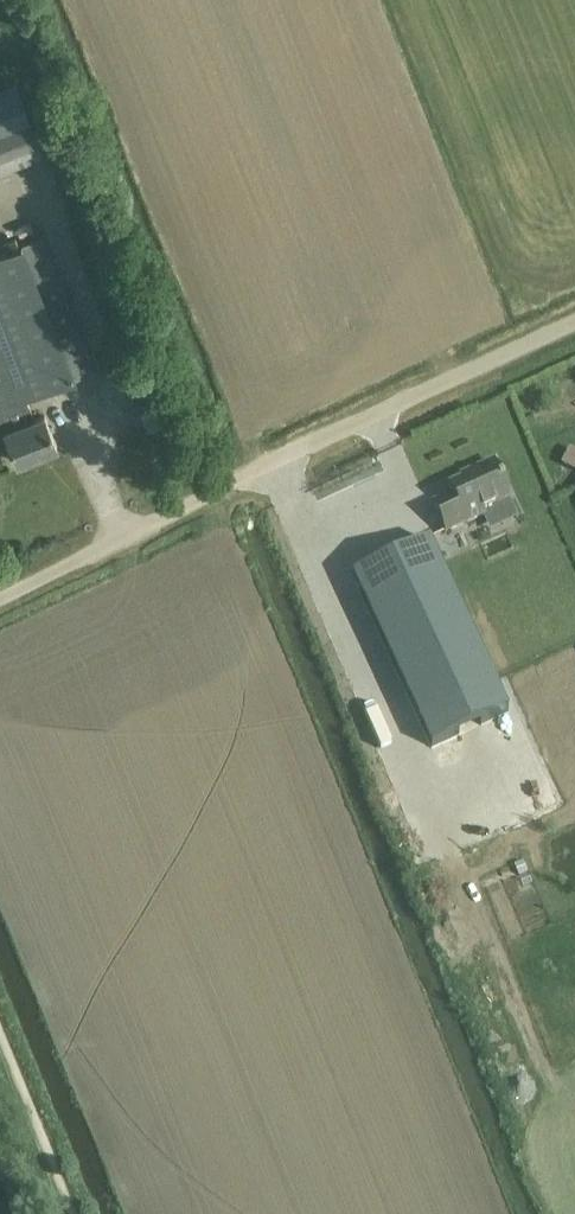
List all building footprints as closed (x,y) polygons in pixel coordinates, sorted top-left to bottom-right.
[(24,108),(0,118),(0,154),(5,167),(42,152),(24,108)] [(1,405),(26,397),(94,370),(42,238),(0,254),(0,403),(1,405)] [(0,406),(0,418),(17,462),(57,446),(45,415),(35,419),(26,397),(1,405),(0,406)] [(562,464),(574,470),(574,458),(567,454),(562,464)] [(474,471),(462,476),(463,480),(450,487),(453,494),(433,503),(447,532),(484,515),(482,512),(511,499),(494,462),(474,471)] [(432,539),(354,575),(433,747),(511,712),(432,539)] [(555,656),(540,664),(546,677),(561,669),(555,656)] [(514,864),(518,875),(527,871),(522,860),(514,864)]
